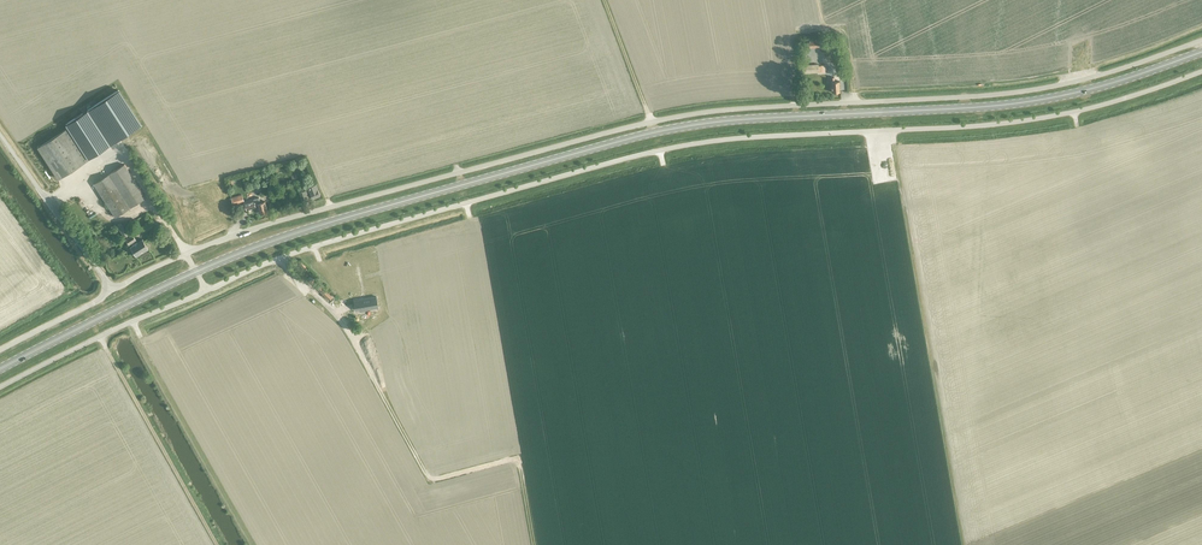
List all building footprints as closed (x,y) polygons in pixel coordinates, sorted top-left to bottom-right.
[(818,64),(808,65),(801,65),(802,73),(821,72),(820,66),(818,66),(818,64)] [(830,77),(831,92),(839,92),(839,81),(834,81),(834,77),(830,77)] [(119,91),(65,125),(68,129),(87,159),(141,125),(119,91)] [(58,178),(87,159),(68,129),(38,148),(58,178)] [(109,174),(94,184),(115,217),(146,197),(124,164),(115,170),(109,174)] [(308,188),(312,199),(320,196),(315,184),(308,188)] [(259,198),(253,199),(244,202),(247,210),(256,207),(255,206),(258,205),(260,214),(268,211),(265,201),(260,203),(259,198)] [(125,237),(129,235),(121,222),(117,225),(125,237)] [(136,256),(149,248),(143,239),(138,242),(133,235),(126,239),(129,244),(131,243),(133,246),(131,247),(136,256)] [(310,276),(306,280),(308,282),(310,281),(322,294),(326,290),(320,283),(318,285),(312,278),(310,276)] [(326,290),(322,294),(329,300),(331,298),(332,298),(333,299),(333,298),(334,298),(326,290)] [(363,299),(353,300),(355,310),(359,309),(359,312),(365,311),(365,310),(364,308),(377,306),(376,301),(377,301),(376,296),(365,298),(365,299),(363,299)]
